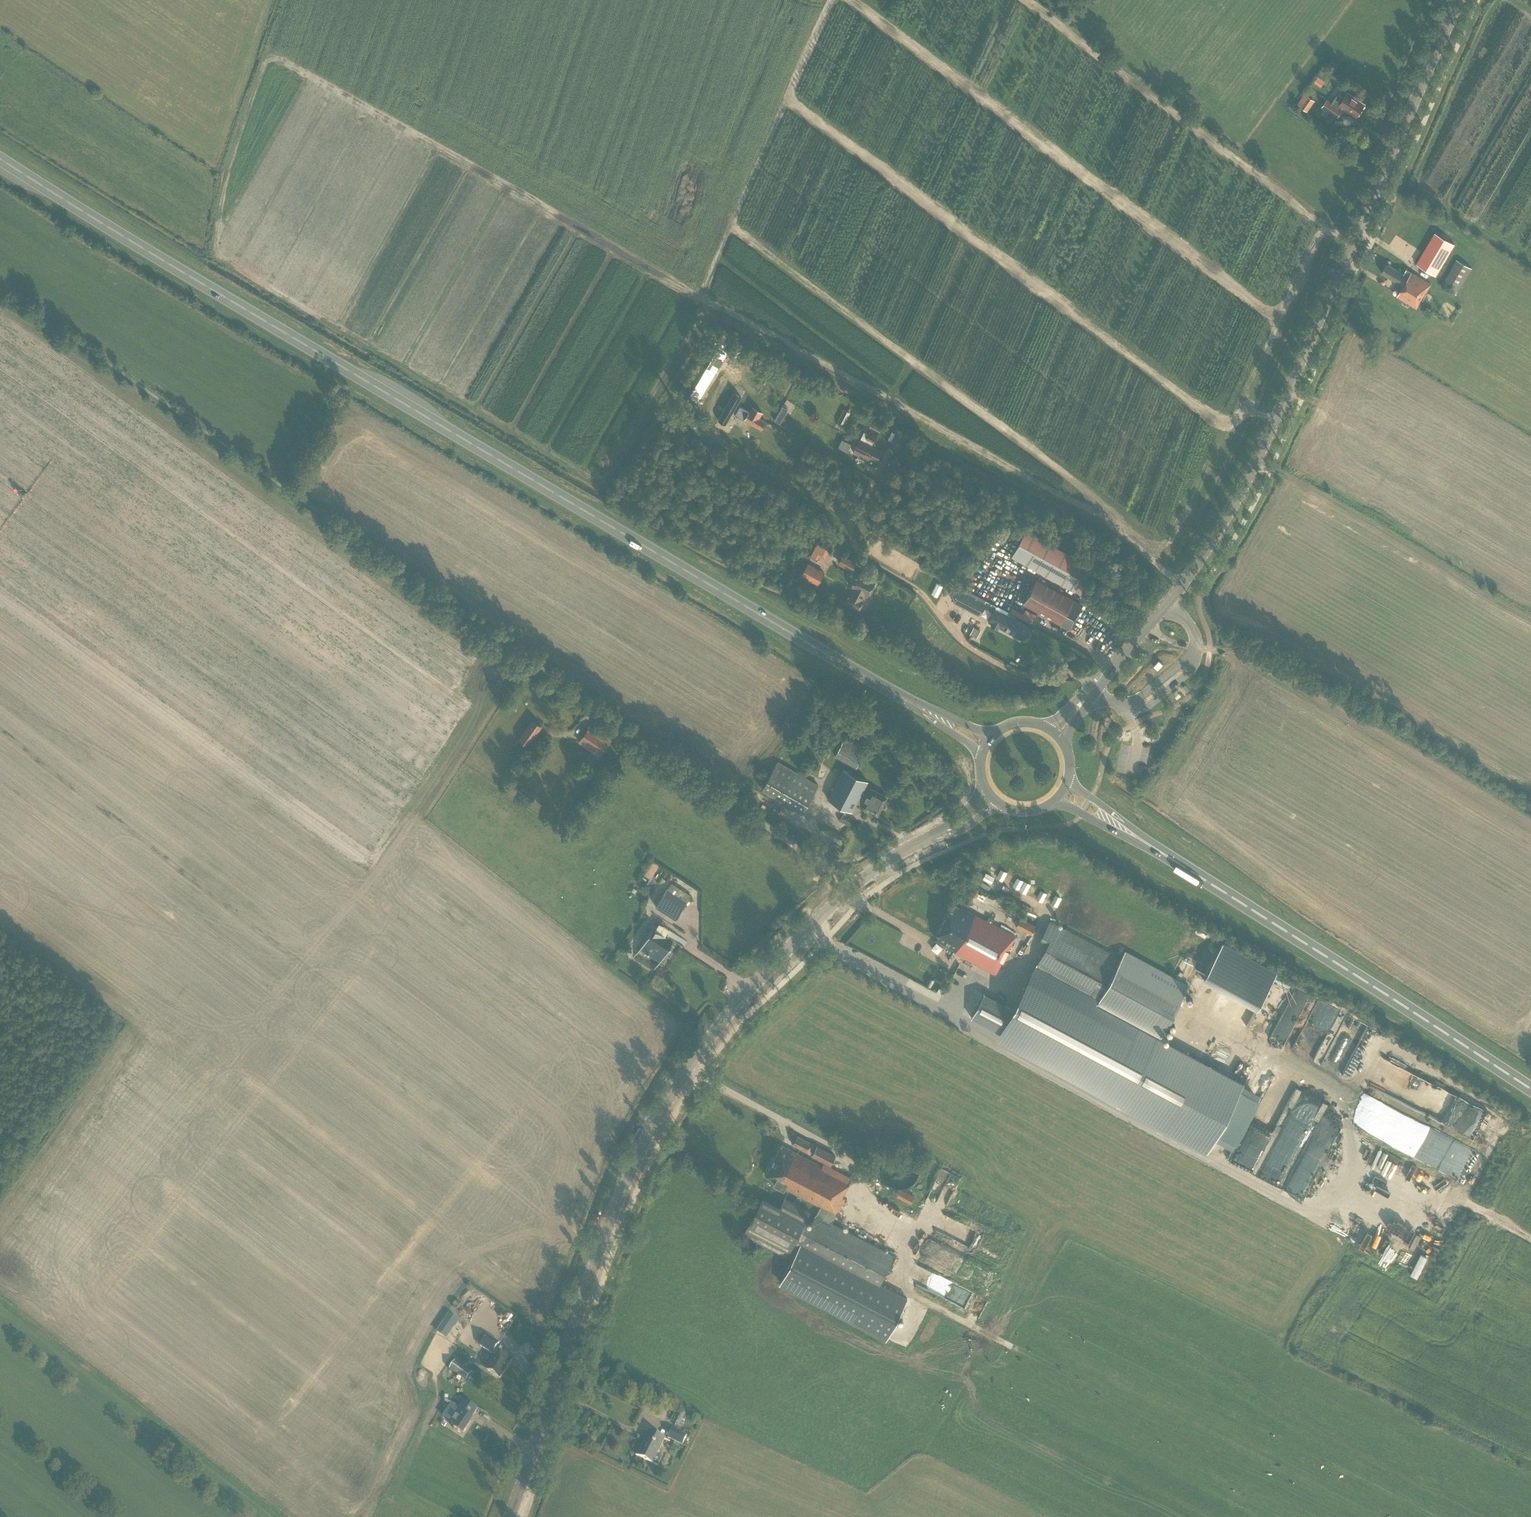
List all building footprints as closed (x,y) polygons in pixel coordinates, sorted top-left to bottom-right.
[(1344,98),(1338,94),(1332,103),(1328,100),(1323,107),(1338,117),(1342,110),(1344,107),(1357,116),(1365,104),(1348,92),(1344,98)] [(1308,96),(1301,106),(1307,111),(1314,101),(1308,96)] [(1435,233),(1417,264),(1436,275),(1455,244),(1435,233)] [(1442,286),(1456,294),(1472,268),(1458,260),(1442,286)] [(1404,274),(1387,264),(1382,273),(1399,283),(1397,286),(1402,289),(1397,296),(1417,308),(1431,284),(1407,270),(1404,274)] [(708,344),(679,393),(697,404),(726,355),(708,344)] [(731,416),(741,397),(735,393),(724,412),(731,416)] [(759,418),(762,413),(753,407),(750,412),(740,406),(735,415),(741,418),(762,430),(766,422),(759,418)] [(729,425),(733,417),(723,412),(719,420),(729,425)] [(835,419),(833,429),(840,430),(842,420),(835,419)] [(865,442),(860,439),(853,452),(868,460),(870,457),(877,461),(882,451),(872,445),(876,437),(878,433),(871,430),(869,434),(865,442)] [(889,446),(897,450),(904,435),(896,432),(889,446)] [(838,448),(848,453),(852,444),(842,440),(838,448)] [(1027,530),(1012,556),(1075,591),(1089,565),(1027,530)] [(812,555),(817,558),(820,553),(826,556),(829,551),(818,544),(812,555)] [(837,564),(852,571),(856,562),(842,555),(837,564)] [(808,564),(801,576),(817,585),(824,573),(808,564)] [(856,589),(853,595),(850,594),(845,603),(858,610),(863,600),(860,599),(864,593),(868,595),(875,582),(859,573),(852,586),(856,589)] [(1037,579),(1023,604),(1069,629),(1083,605),(1037,579)] [(953,604),(979,617),(985,604),(960,591),(953,604)] [(1033,628),(1014,619),(1016,616),(1009,612),(1008,615),(996,609),(989,622),(992,623),(991,624),(998,628),(999,627),(1023,640),(1026,635),(1029,636),(1033,628)] [(522,736),(519,740),(528,746),(531,742),(542,727),(533,720),(522,736)] [(602,752),(608,744),(607,744),(611,740),(591,726),(588,731),(588,730),(582,738),(602,752)] [(866,750),(846,739),(836,757),(856,768),(866,750)] [(1124,772),(1126,750),(1119,749),(1117,771),(1124,772)] [(778,762),(762,790),(803,813),(819,785),(778,762)] [(868,781),(843,769),(827,799),(852,812),(853,810),(857,803),(862,806),(862,807),(878,815),(887,797),(871,788),(868,795),(862,793),(868,781)] [(643,874),(651,879),(659,864),(652,860),(643,874)] [(808,886),(813,880),(795,867),(791,873),(808,886)] [(655,906),(675,920),(687,902),(667,889),(655,906)] [(945,920),(943,923),(943,925),(938,934),(939,934),(937,939),(957,950),(955,953),(996,974),(999,968),(997,968),(1001,962),(1002,963),(1015,938),(1017,939),(1018,937),(960,906),(959,908),(955,906),(952,911),(951,910),(946,919),(945,920)] [(1000,1033),(996,1040),(1166,1131),(1204,1061),(1160,1037),(1188,986),(1125,952),(1129,944),(1058,906),(1041,939),(1048,943),(1013,1009),(984,994),(972,1018),(1000,1033)] [(1031,934),(1036,926),(1021,918),(1016,926),(1031,934)] [(672,943),(664,938),(665,936),(656,929),(654,932),(652,930),(641,946),(662,959),(672,943)] [(1189,984),(1199,990),(1206,977),(1195,972),(1189,984)] [(1215,986),(1206,1001),(1216,1007),(1224,991),(1215,986)] [(1270,1033),(1286,991),(1274,986),(1269,999),(1265,997),(1262,1005),(1246,999),(1241,1012),(1244,1014),(1243,1018),(1248,1019),(1246,1024),(1270,1033)] [(1229,1018),(1232,1006),(1237,1008),(1241,995),(1227,991),(1220,1016),(1229,1018)] [(1350,1017),(1334,1040),(1337,1042),(1336,1044),(1344,1049),(1361,1025),(1350,1017)] [(1340,1077),(1346,1066),(1365,1076),(1368,1076),(1370,1072),(1369,1065),(1375,1053),(1368,1054),(1367,1046),(1357,1047),(1348,1065),(1346,1050),(1333,1073),(1340,1077)] [(1224,1062),(1233,1057),(1230,1052),(1221,1058),(1224,1062)] [(1220,1061),(1211,1075),(1217,1080),(1227,1066),(1220,1061)] [(797,1136),(793,1144),(809,1153),(814,1145),(797,1136)] [(822,1166),(782,1145),(766,1176),(776,1181),(774,1183),(775,1186),(781,1189),(784,1188),(821,1207),(816,1215),(780,1283),(886,1339),(907,1299),(880,1284),(895,1256),(832,1223),(836,1215),(837,1216),(850,1191),(846,1189),(852,1178),(824,1163),(822,1166)] [(817,1146),(813,1155),(831,1165),(836,1156),(817,1146)] [(915,1196),(901,1189),(896,1197),(911,1204),(915,1196)] [(744,1234),(787,1257),(811,1212),(785,1198),(780,1207),(763,1198),(744,1234)] [(967,1297),(930,1279),(923,1293),(961,1310),(967,1297)] [(496,1356),(487,1370),(500,1378),(512,1360),(495,1349),(499,1343),(487,1335),(480,1346),(492,1353),(496,1356)] [(440,1351),(433,1360),(438,1363),(439,1361),(466,1381),(472,1373),(440,1351)] [(454,1403),(449,1410),(456,1414),(451,1422),(456,1425),(454,1428),(463,1434),(473,1419),(471,1418),(477,1409),(465,1401),(460,1407),(454,1403)] [(677,1430),(686,1411),(682,1409),(673,1429),(669,1438),(683,1445),(687,1435),(677,1430)] [(636,1455),(658,1466),(662,1457),(657,1454),(665,1439),(648,1430),(636,1455)]
